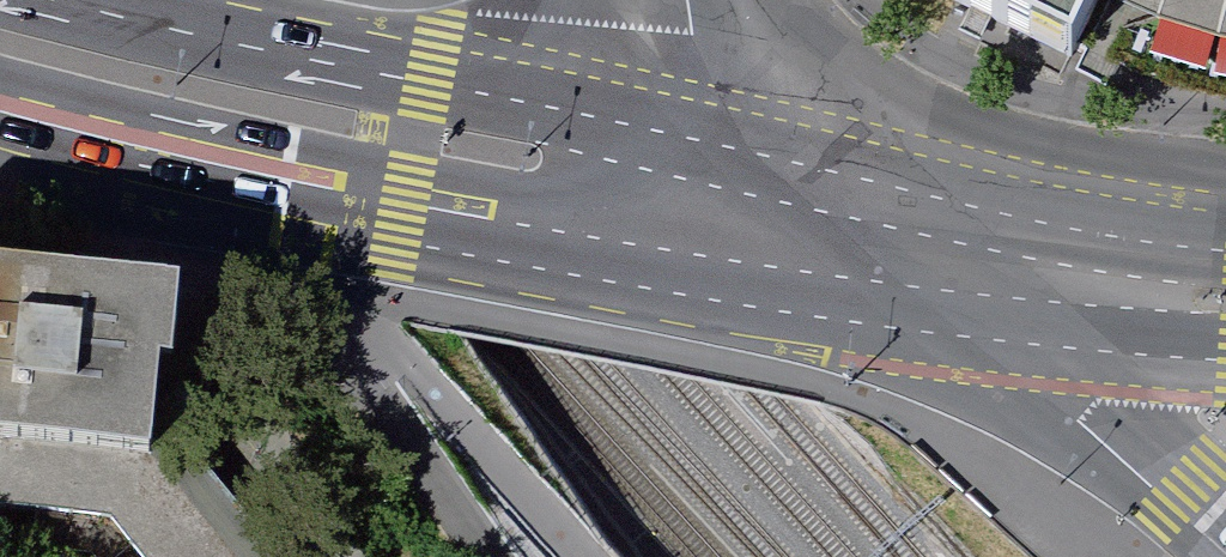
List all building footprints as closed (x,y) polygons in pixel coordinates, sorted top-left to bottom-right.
[(973,20),(1078,70),(1111,8),(1115,0),(932,0),(973,20)] [(1111,8),(1167,33),(1225,51),(1225,0),(1115,0),(1111,8)] [(0,277),(0,459),(148,473),(150,460),(157,375),(172,377),(179,294),(0,277)] [(150,460),(148,473),(0,459),(0,531),(108,540),(122,556),(263,556),(209,492),(198,478),(174,464),(150,460)]
